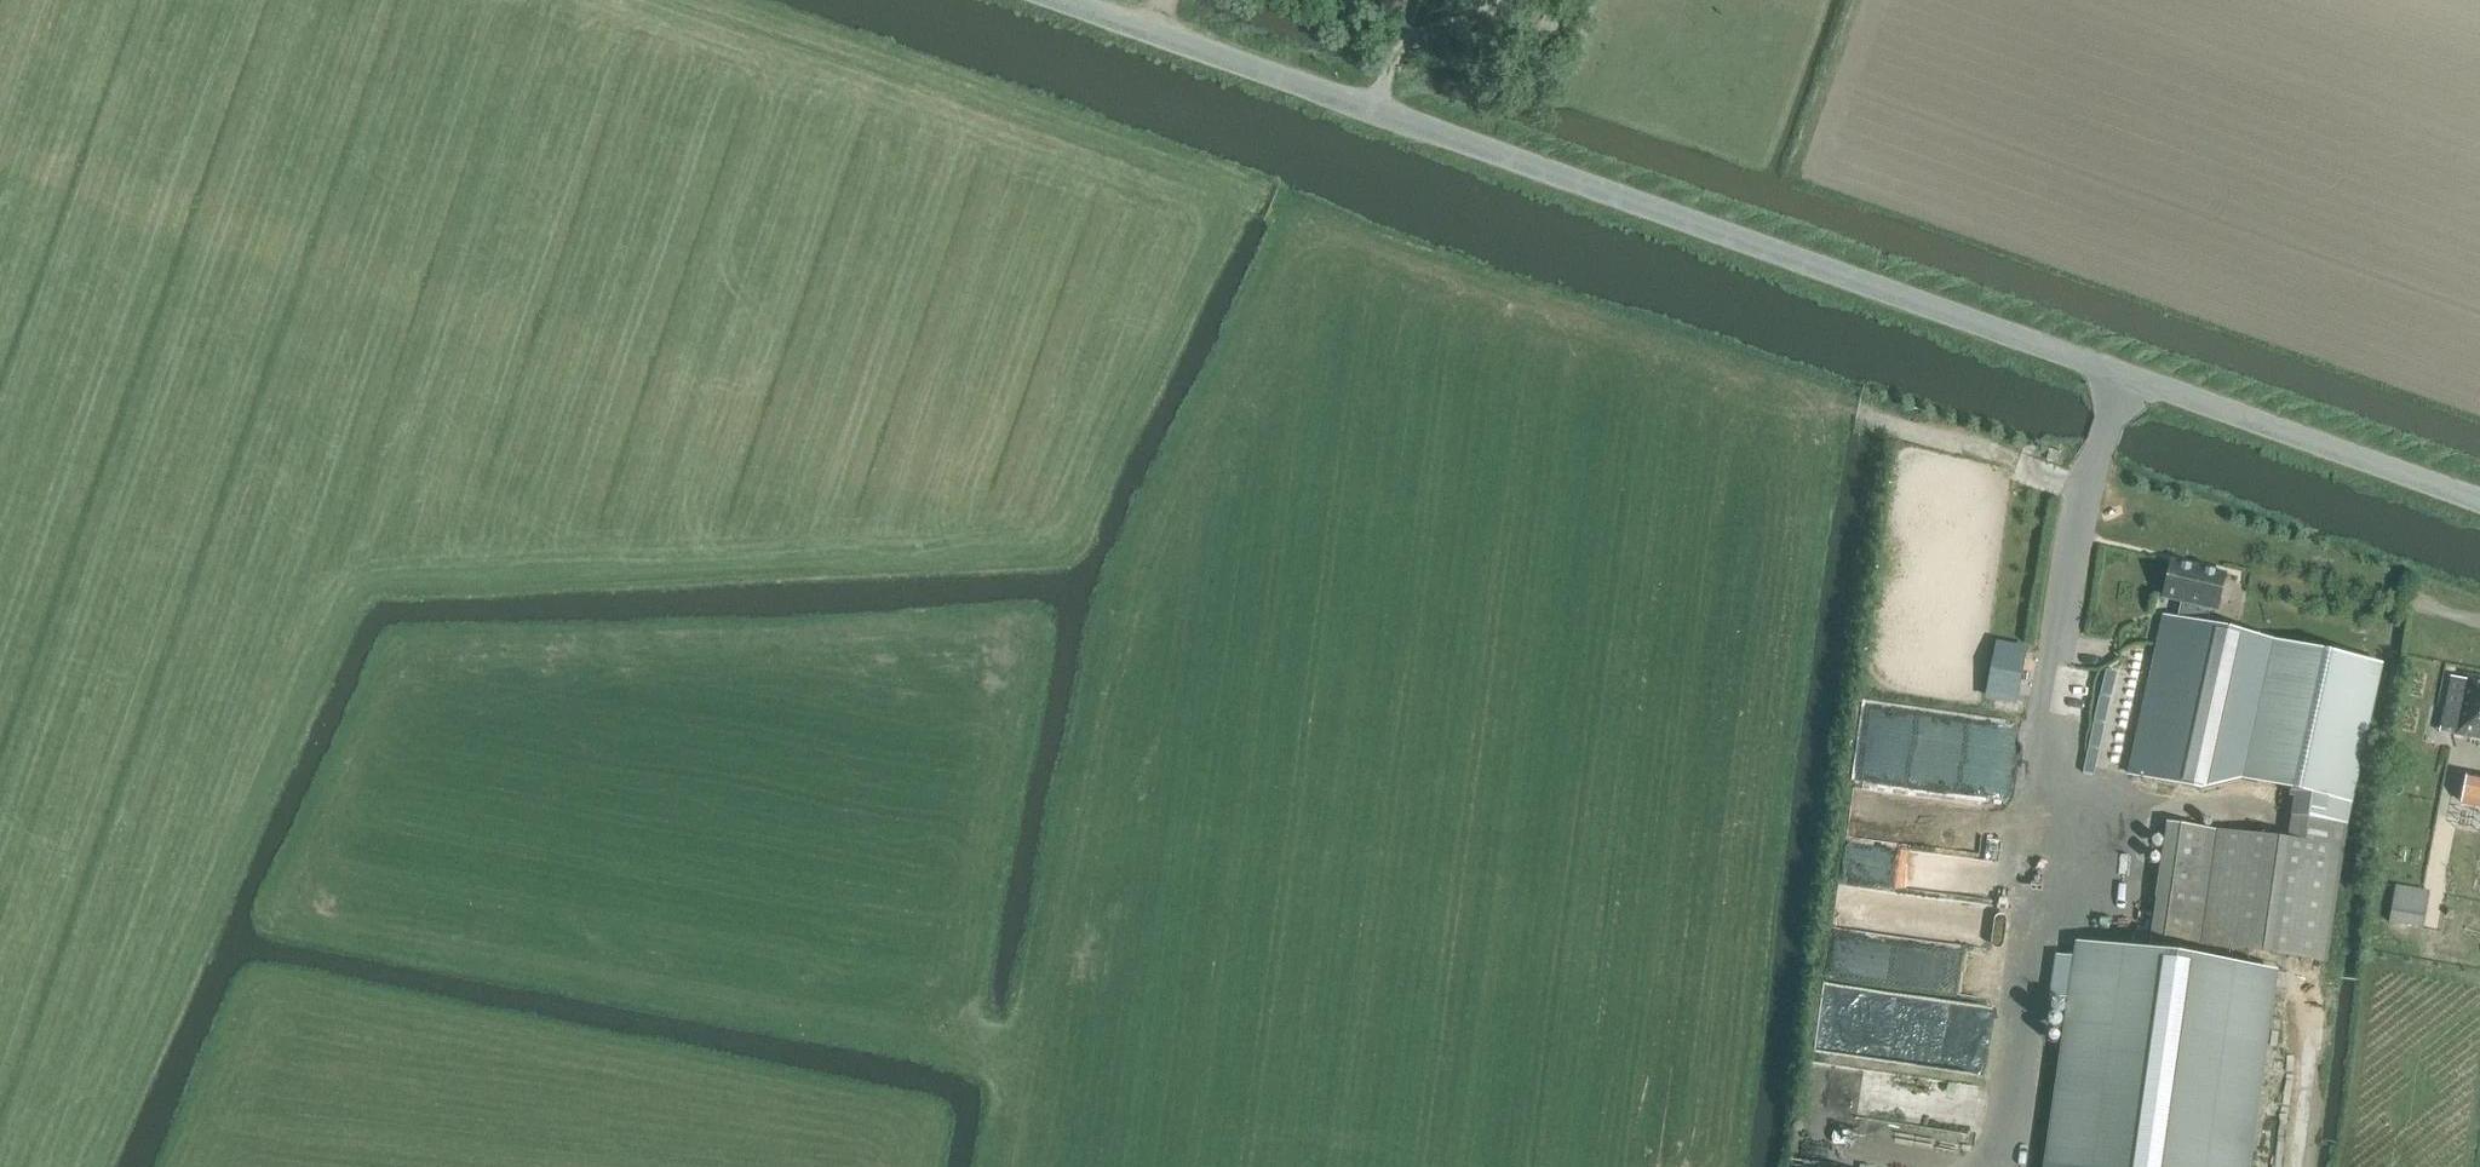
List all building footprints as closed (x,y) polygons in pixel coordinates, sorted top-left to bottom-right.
[(2177,620),(2201,626),(2205,609),(2217,612),(2226,575),(2172,562),(2163,599),(2181,603),(2177,620)] [(2201,626),(2177,620),(2167,618),(2131,776),(2200,792),(2241,780),(2292,791),(2291,797),(2296,797),(2289,841),(2167,824),(2150,937),(2323,962),(2347,804),(2351,805),(2382,667),(2201,626)] [(2479,740),(2479,679),(2465,676),(2464,680),(2450,677),(2444,708),(2458,711),(2453,735),(2479,740)] [(2018,788),(2026,713),(1983,708),(1981,725),(1976,724),(1975,736),(1961,735),(1961,732),(1928,728),(1928,732),(1905,729),(1901,765),(1996,775),(1995,786),(2018,788)] [(2479,807),(2479,779),(2468,777),(2463,804),(2479,807)] [(1982,852),(1984,839),(1856,821),(1851,861),(1951,875),(1955,848),(1982,852)] [(2391,913),(2425,919),(2430,893),(2396,887),(2391,913)] [(1882,964),(1887,924),(1850,920),(1845,960),(1882,964)] [(2275,970),(2083,942),(2049,1166),(2246,1166),(2275,970)] [(1833,1013),(1868,1012),(1867,987),(1832,989),(1833,1013)] [(1916,993),(1915,1011),(1950,1013),(1951,995),(1916,993)] [(1897,1011),(1889,1023),(1906,1033),(1913,1022),(1897,1011)] [(1915,1062),(1871,1065),(1872,1079),(1889,1078),(1889,1080),(1916,1078),(1915,1062)]
